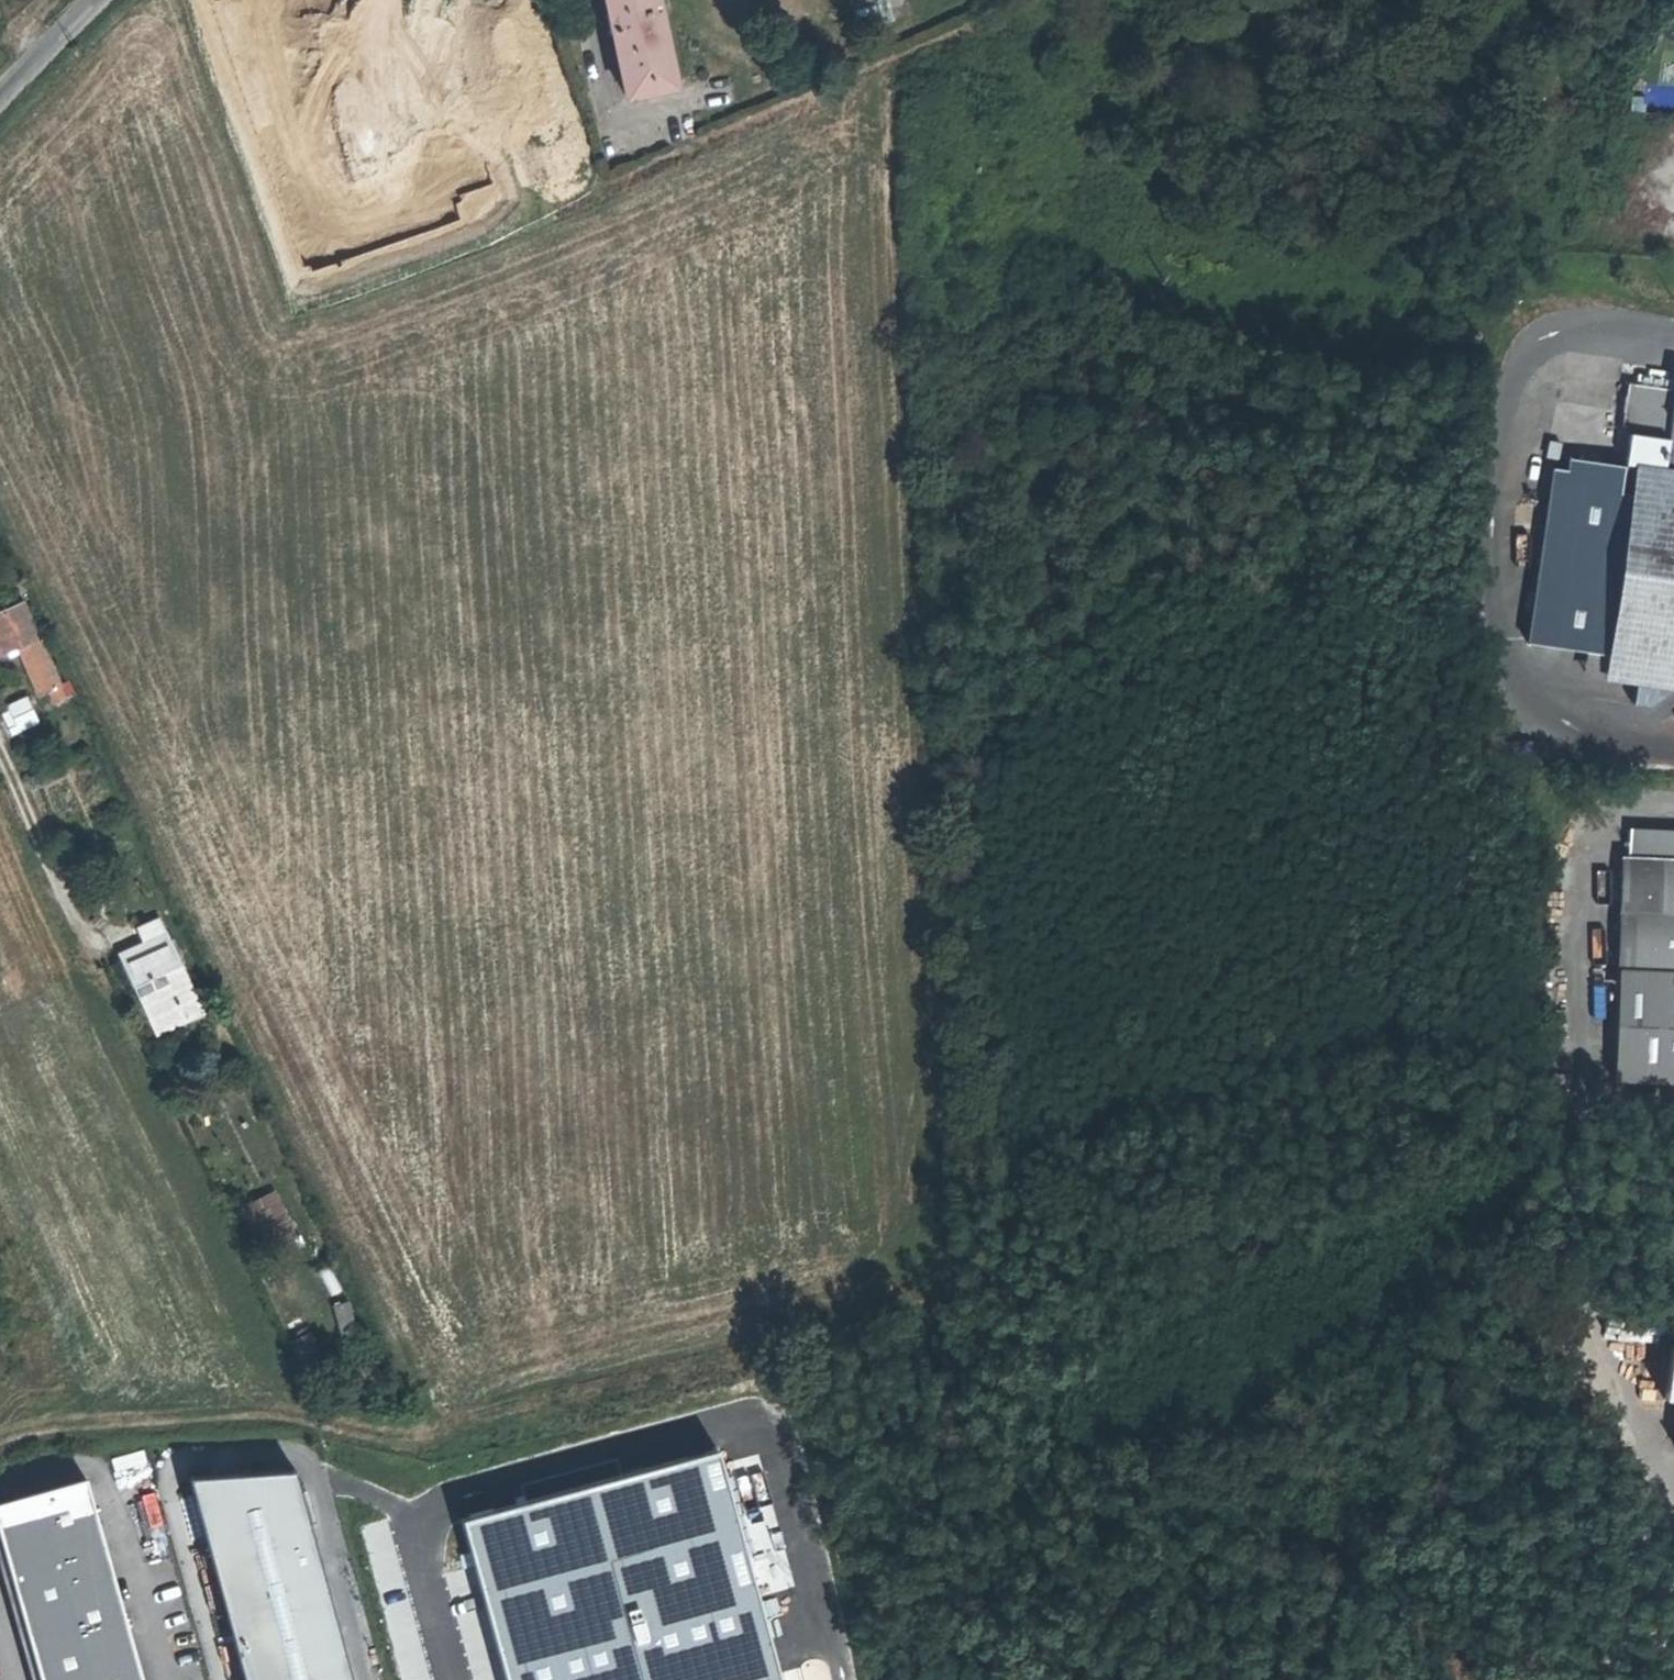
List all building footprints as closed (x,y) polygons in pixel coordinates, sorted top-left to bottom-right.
[(656,0),(606,0),(627,96),(674,86),(656,0)] [(1660,368),(1657,388),(1673,390),(1673,370),(1660,368)] [(1630,433),(1668,439),(1673,397),(1673,390),(1657,388),(1628,384),(1622,426),(1625,426),(1624,432),(1630,433)] [(1668,439),(1630,433),(1621,491),(1644,494),(1636,546),(1603,541),(1588,650),(1620,655),(1673,663),(1673,397),(1668,439)] [(1558,459),(1561,443),(1549,441),(1546,456),(1558,459)] [(27,591),(23,582),(10,589),(13,598),(27,591)] [(0,613),(0,655),(9,651),(19,647),(20,651),(37,689),(44,685),(46,690),(50,689),(56,702),(65,697),(23,603),(0,613)] [(11,655),(20,651),(19,647),(9,651),(11,655)] [(1617,676),(1620,655),(1588,650),(1585,671),(1617,676)] [(1620,655),(1617,676),(1616,682),(1673,690),(1673,663),(1620,655)] [(28,721),(35,717),(27,699),(9,707),(10,711),(3,714),(13,734),(31,726),(28,721)] [(1614,1080),(1673,1082),(1673,830),(1629,829),(1628,857),(1622,856),(1614,1080)] [(114,906),(110,894),(90,902),(94,913),(114,906)] [(158,1032),(200,1012),(155,914),(133,924),(143,945),(122,954),(158,1032)] [(292,1234),(274,1195),(245,1207),(262,1249),(292,1234)] [(198,1473),(252,1679),(357,1679),(307,1464),(198,1473)] [(0,1501),(0,1562),(36,1679),(144,1679),(91,1480),(0,1501)]
